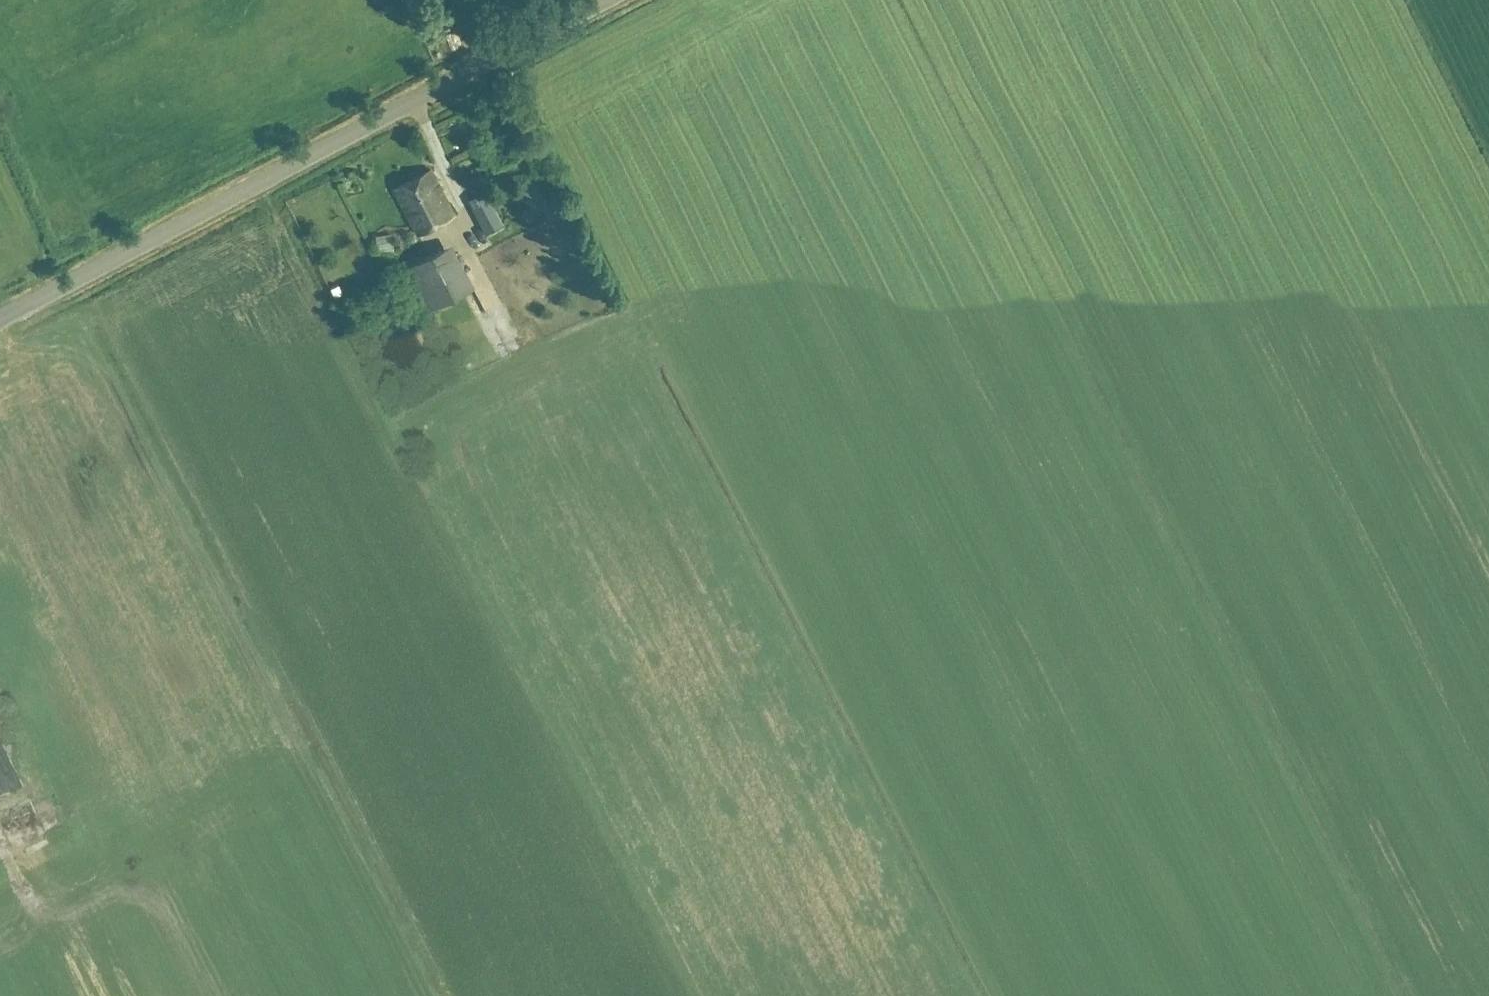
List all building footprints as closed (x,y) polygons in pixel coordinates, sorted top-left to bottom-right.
[(463,16),(448,23),(458,47),(474,41),(463,16)] [(525,173),(520,164),(512,169),(516,177),(525,173)] [(454,216),(431,171),(393,190),(416,235),(454,216)] [(517,187),(528,208),(545,199),(533,178),(517,187)] [(507,230),(501,219),(495,208),(503,204),(497,193),(489,198),(485,191),(468,200),(488,239),(507,230)] [(458,306),(454,298),(472,288),(462,266),(452,271),(442,249),(405,268),(427,311),(439,305),(443,314),(458,306)]
